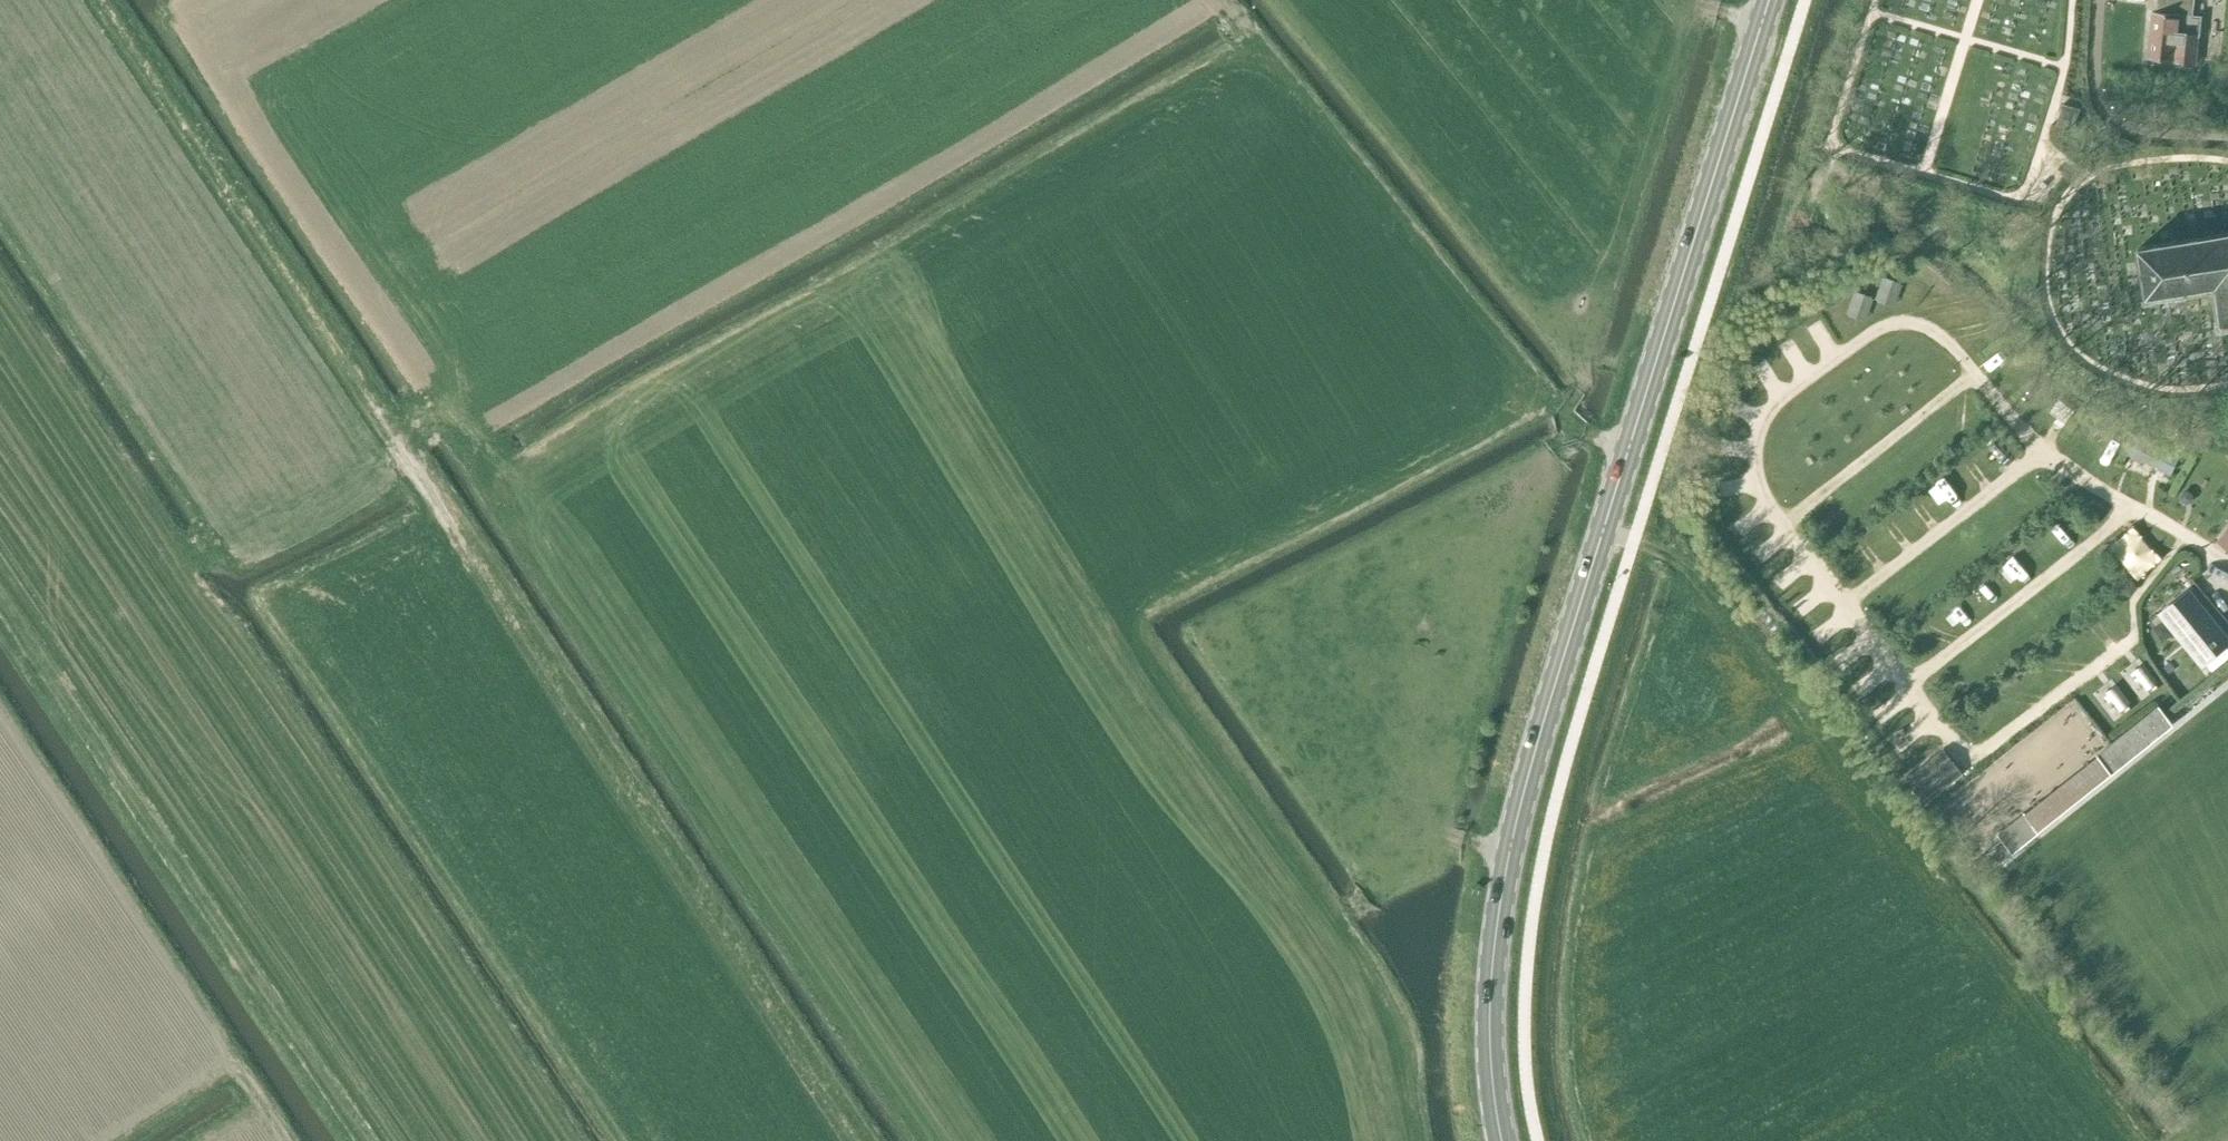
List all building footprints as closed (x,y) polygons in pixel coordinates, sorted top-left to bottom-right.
[(2201,16),(2191,16),(2193,0),(2156,0),(2155,12),(2152,11),(2148,59),(2195,64),(2197,37),(2199,38),(2201,16)] [(2053,129),(2070,133),(2076,113),(2060,108),(2053,129)] [(2138,246),(2146,299),(2214,288),(2221,326),(2227,325),(2227,231),(2138,246)] [(2137,467),(2168,483),(2183,455),(2152,439),(2137,467)] [(2131,540),(2118,551),(2137,572),(2150,561),(2131,540)] [(2164,613),(2203,662),(2227,642),(2188,593),(2164,613)] [(2146,664),(2129,677),(2143,694),(2160,681),(2146,664)] [(2102,698),(2115,715),(2132,702),(2119,685),(2102,698)] [(2039,831),(2037,829),(2110,771),(2111,773),(2173,724),(2159,706),(2097,755),(2099,757),(2026,815),(2025,813),(1998,834),(2012,853),(2039,831)]
